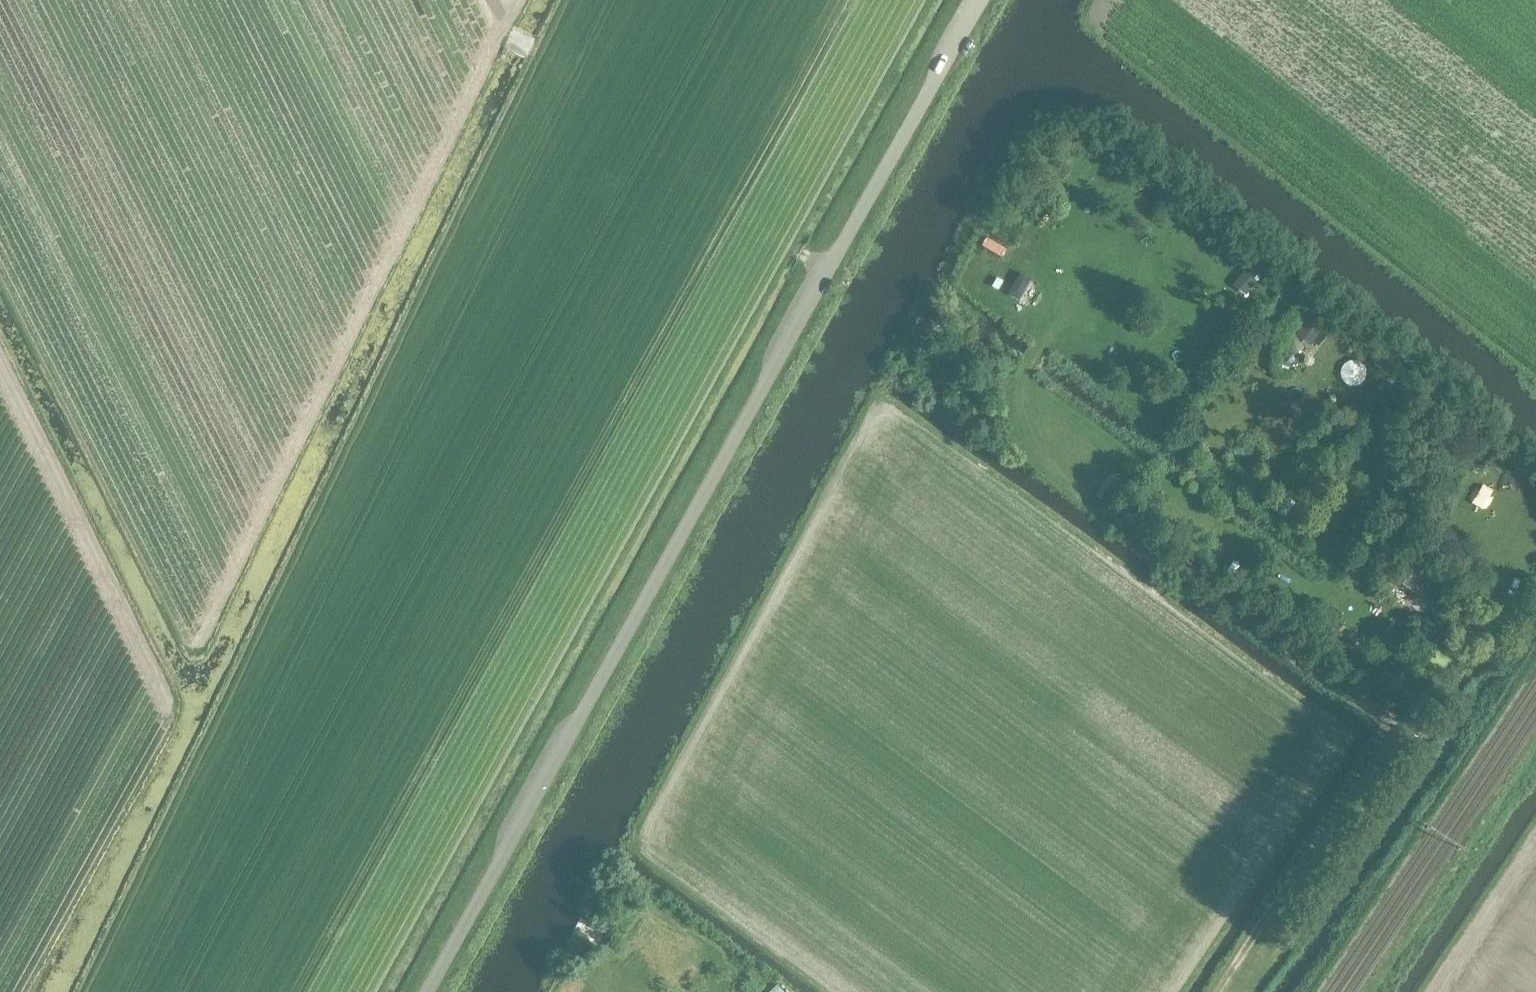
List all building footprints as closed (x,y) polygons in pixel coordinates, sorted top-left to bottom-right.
[(1233,282),(1245,290),(1255,275),(1242,267),(1233,282)] [(1021,295),(1029,280),(1014,272),(1006,286),(1021,295)] [(1314,339),(1318,343),(1326,332),(1308,318),(1295,334),(1309,345),(1314,339)] [(1420,596),(1431,580),(1411,565),(1399,581),(1420,596)]
